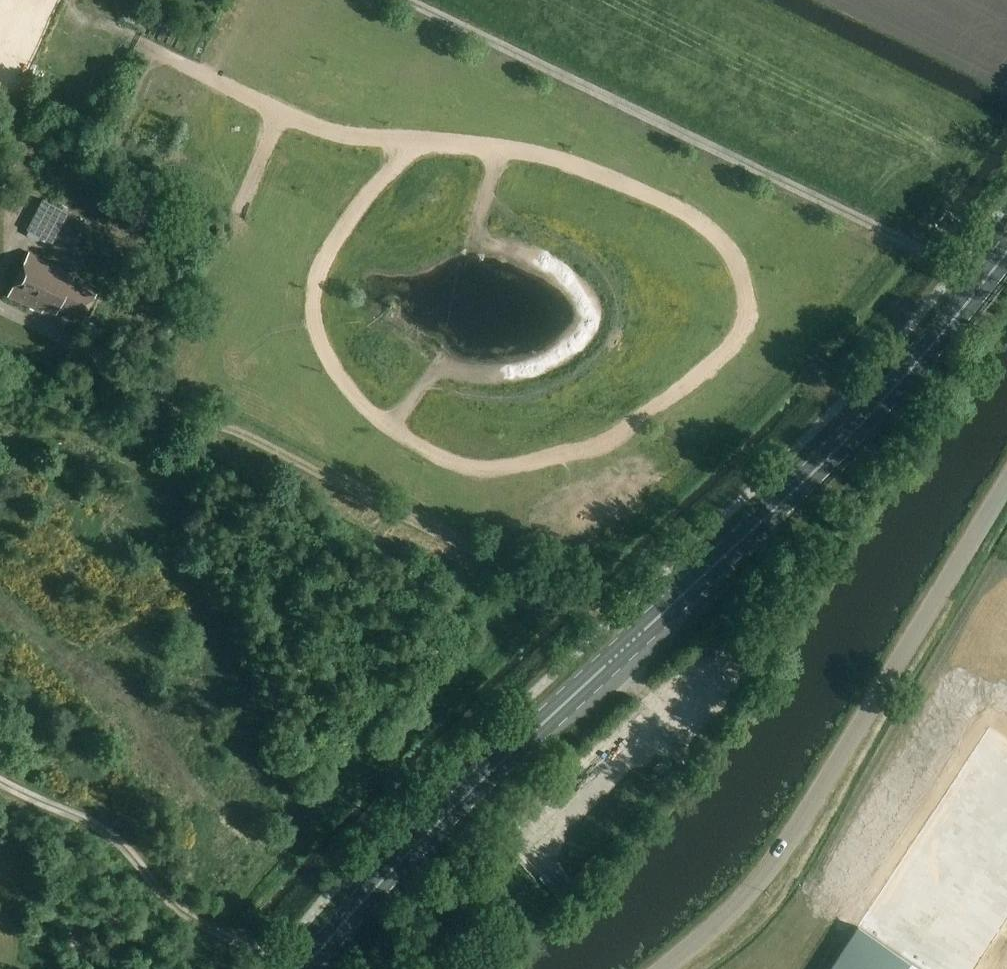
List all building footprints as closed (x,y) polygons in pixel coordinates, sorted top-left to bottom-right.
[(26,228),(46,238),(52,242),(68,213),(42,199),(26,228)] [(83,319),(96,291),(72,280),(74,275),(29,253),(9,296),(42,312),(44,307),(57,313),(60,307),(83,319)] [(828,968),(922,968),(856,926),(828,968)]
